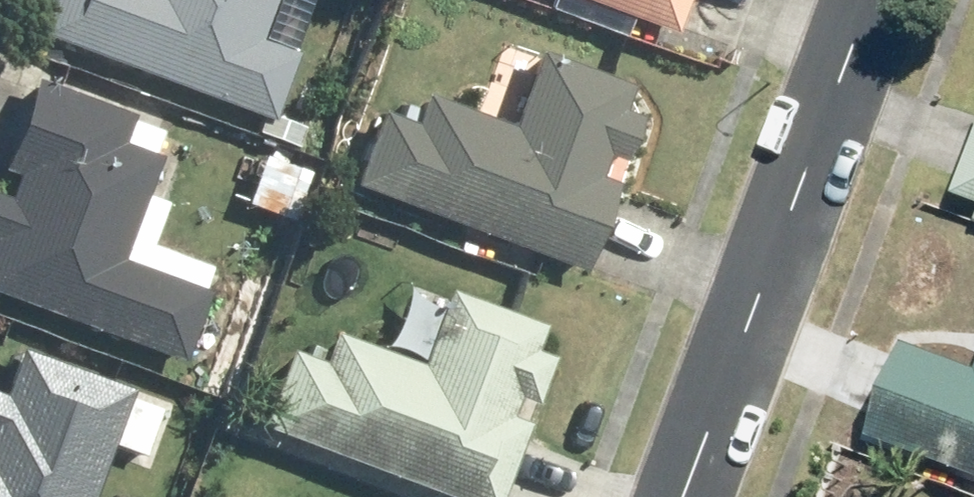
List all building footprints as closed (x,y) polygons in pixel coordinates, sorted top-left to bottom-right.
[(270,12),(274,0),(58,0),(48,30),(44,42),(275,119),(298,51),(262,39),(271,12),(270,12)] [(674,29),(685,0),(596,0),(674,29)] [(434,93),(422,128),(389,116),(363,185),(586,269),(612,199),(595,193),(609,153),(608,153),(635,80),(542,46),(515,121),(434,93)] [(38,74),(5,165),(22,172),(6,216),(5,216),(0,228),(0,290),(183,362),(209,297),(123,262),(160,157),(123,144),(135,109),(38,74)] [(517,418),(547,326),(453,296),(430,365),(337,330),(330,347),(300,335),(267,420),(468,496),(501,496),(529,423),(517,418)] [(0,398),(0,496),(92,496),(97,484),(133,388),(19,346),(0,398)] [(914,354),(884,433),(973,467),(973,377),(914,354)]
